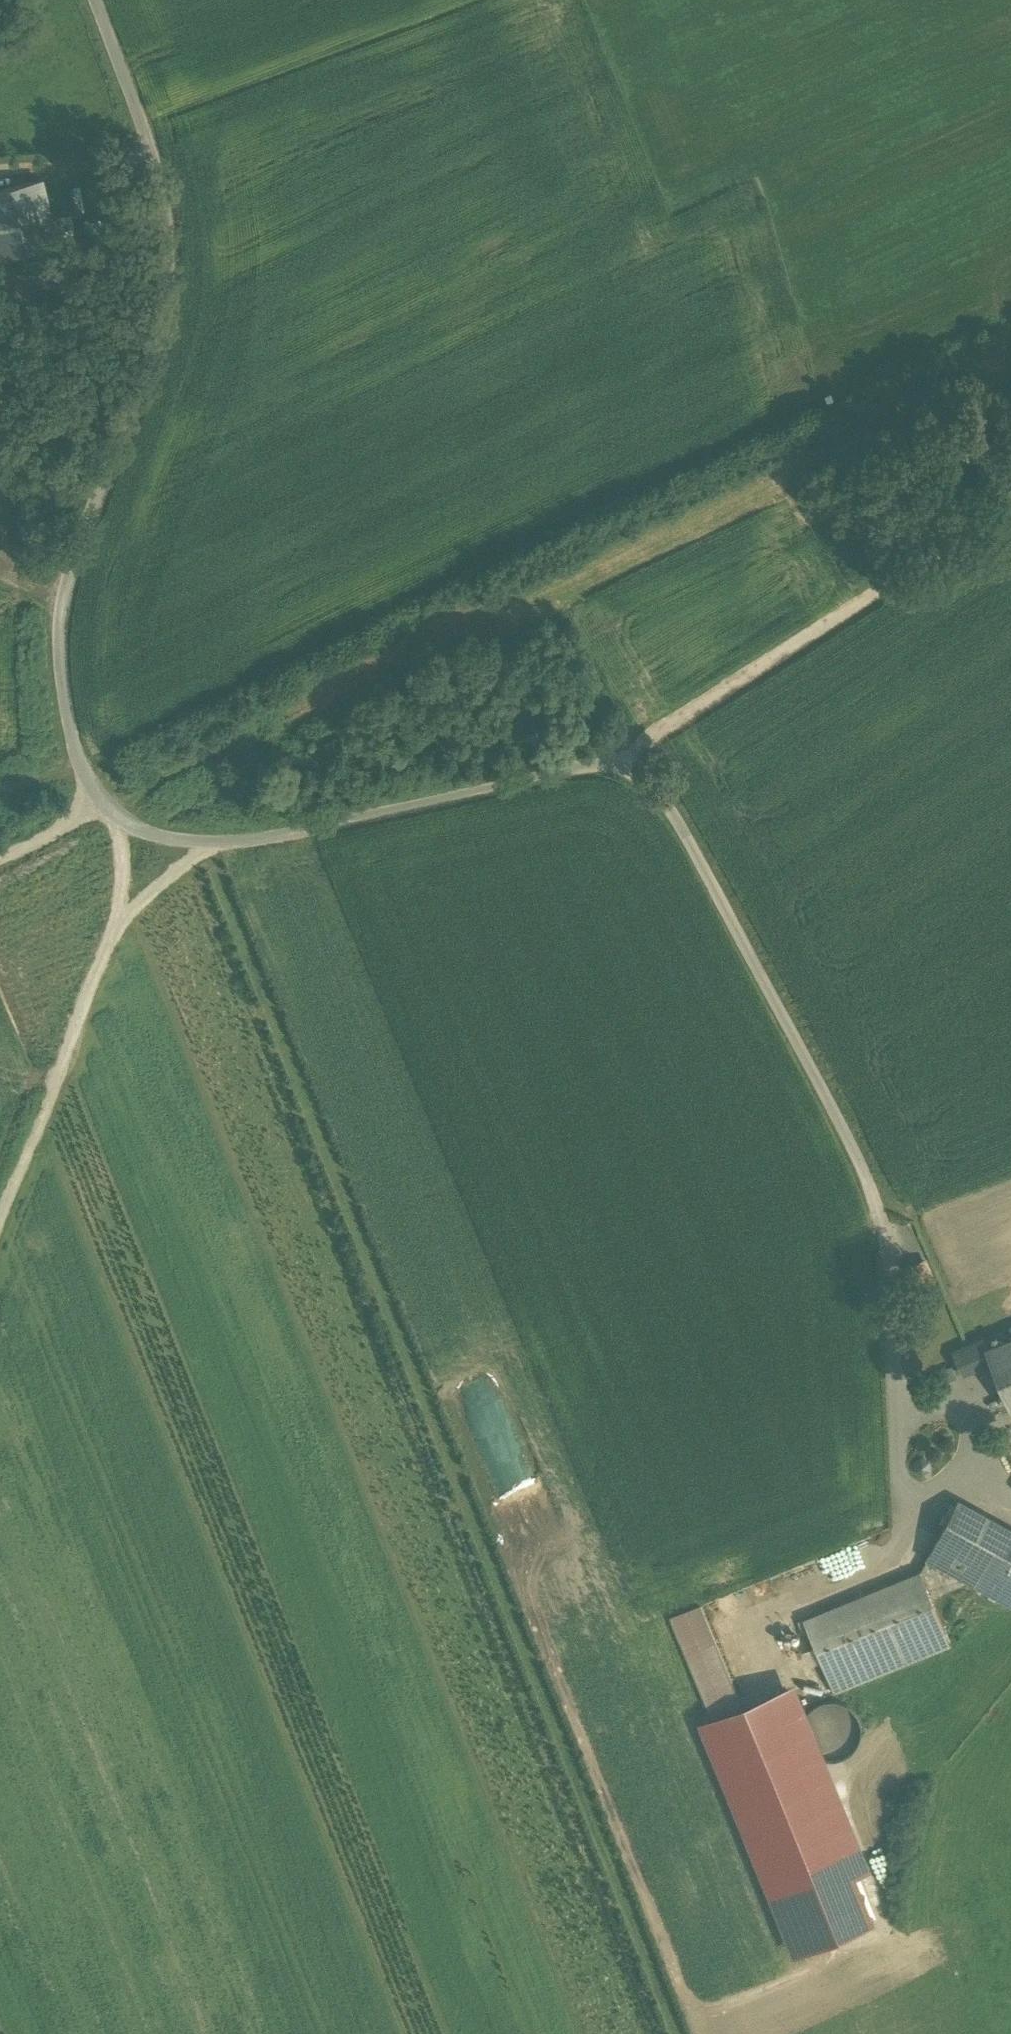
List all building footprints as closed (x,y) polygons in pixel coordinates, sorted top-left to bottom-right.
[(0,189),(0,257),(57,243),(42,179),(0,189)] [(982,1339),(968,1345),(953,1352),(963,1374),(991,1362),(985,1350),(987,1350),(982,1339)] [(985,1350),(991,1362),(1009,1405),(1010,1404),(1010,1339),(987,1350),(985,1350)] [(957,1501),(938,1537),(938,1538),(928,1557),(969,1580),(967,1581),(980,1588),(1010,1531),(1010,1530),(957,1501)] [(980,1588),(1010,1604),(1010,1531),(980,1588)] [(920,1571),(803,1620),(828,1682),(946,1633),(930,1595),(967,1581),(969,1580),(928,1557),(920,1571)] [(946,1633),(828,1682),(833,1694),(951,1645),(946,1633)] [(753,1733),(715,1641),(685,1653),(723,1745),(753,1733)] [(798,1728),(798,1740),(804,1752),(811,1759),(820,1763),(830,1765),(839,1764),(849,1761),(856,1754),(862,1746),(865,1737),(865,1727),(862,1717),(856,1709),(849,1703),(840,1699),(830,1698),(819,1700),(807,1708),(800,1718),(798,1728)]
